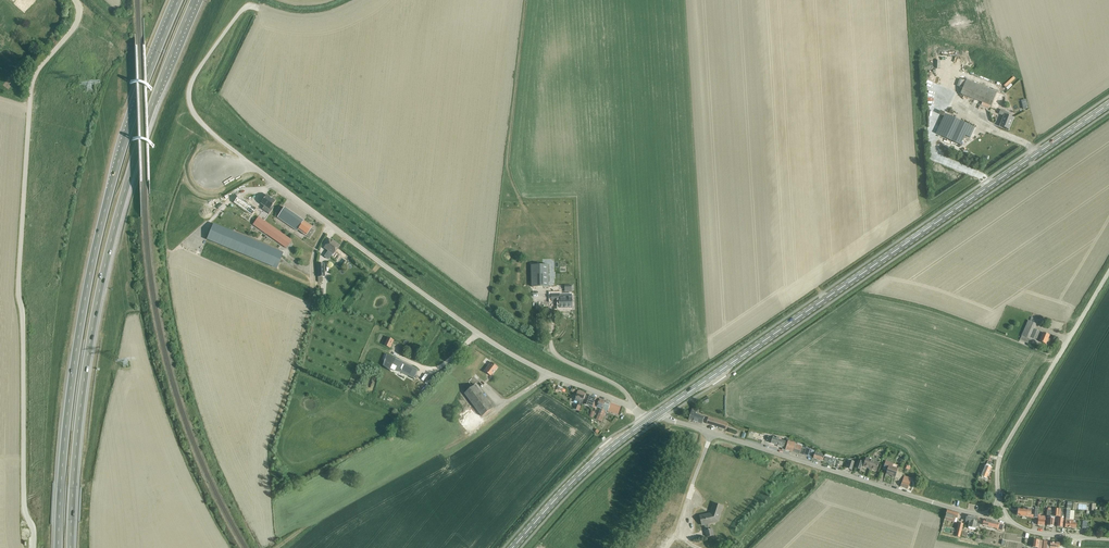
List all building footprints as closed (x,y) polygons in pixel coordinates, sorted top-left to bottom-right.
[(961,94),(991,106),(997,92),(967,80),(961,94)] [(1003,95),(997,92),(991,106),(991,108),(997,110),(1003,95)] [(999,114),(1002,115),(1004,116),(1000,126),(1009,130),(1014,118),(1007,115),(1008,114),(1009,112),(1001,109),(999,114)] [(970,138),(975,128),(945,114),(944,116),(936,134),(961,145),(965,136),(970,138)] [(239,194),(235,201),(254,213),(258,206),(239,194)] [(267,208),(269,210),(275,201),(266,195),(261,203),(264,206),(264,207),(266,209),(267,208)] [(280,219),(297,231),(304,221),(284,207),(278,216),(277,217),(280,219)] [(253,225),(286,248),(292,241),(258,217),(253,225)] [(306,236),(310,238),(315,231),(311,228),(312,227),(304,221),(297,231),(298,232),(298,230),(306,236)] [(207,239),(277,268),(283,253),(213,224),(207,239)] [(339,246),(330,239),(325,248),(328,251),(324,257),(329,260),(333,254),(339,246)] [(532,265),(532,287),(549,287),(548,265),(532,265)] [(559,298),(560,308),(573,308),(572,298),(559,298)] [(1032,317),(1030,321),(1028,321),(1020,340),(1028,343),(1029,340),(1035,343),(1040,332),(1034,329),(1036,324),(1031,322),(1033,318),(1032,317)] [(1039,342),(1046,345),(1050,336),(1043,333),(1039,342)] [(385,345),(390,348),(394,341),(388,338),(385,345)] [(383,366),(390,371),(391,371),(390,370),(391,368),(392,366),(393,365),(397,367),(397,369),(402,371),(403,372),(402,373),(412,378),(413,375),(410,373),(411,368),(400,362),(399,363),(397,362),(398,360),(387,354),(387,355),(388,356),(386,360),(387,360),(384,364),(385,364),(384,366),(383,365),(383,366)] [(484,371),(491,376),(498,367),(491,362),(484,371)] [(465,394),(482,417),(493,408),(476,385),(465,394)] [(575,399),(583,402),(586,394),(578,392),(575,399)] [(589,404),(596,407),(599,399),(587,395),(584,403),(585,403),(584,405),(589,406),(589,404)] [(596,420),(599,421),(605,401),(600,399),(597,407),(601,409),(599,414),(596,420)] [(605,401),(599,421),(602,422),(604,416),(603,415),(605,410),(608,411),(611,403),(605,401)] [(689,420),(698,423),(702,424),(704,417),(697,415),(697,413),(692,411),(689,420)] [(708,418),(707,424),(726,430),(728,424),(708,418)] [(771,443),(784,447),(786,442),(779,440),(779,438),(777,437),(776,439),(773,438),(771,443)] [(804,455),(806,448),(802,447),(802,446),(797,445),(798,443),(793,442),(793,443),(788,442),(786,450),(792,452),(804,456),(804,455)] [(814,451),(806,448),(804,455),(812,457),(814,451)] [(813,459),(823,462),(824,456),(815,453),(813,459)] [(824,462),(834,465),(835,461),(825,457),(824,462)] [(864,467),(876,471),(879,463),(866,459),(865,461),(863,460),(862,462),(859,461),(856,468),(860,470),(862,465),(864,466),(864,467)] [(886,474),(895,477),(898,469),(892,467),(893,464),(886,461),(883,470),(887,471),(886,474)] [(981,476),(986,478),(991,468),(990,467),(986,465),(986,466),(985,466),(983,469),(984,470),(981,476)] [(901,487),(908,489),(911,480),(910,480),(910,478),(906,477),(904,477),(901,487)] [(719,520),(723,506),(714,503),(711,511),(712,511),(712,513),(711,513),(702,515),(703,520),(701,521),(702,525),(704,525),(707,537),(714,535),(712,529),(709,530),(708,524),(713,523),(712,519),(713,518),(719,520)] [(1018,516),(1033,518),(1033,515),(1030,515),(1031,509),(1027,509),(1027,510),(1018,509),(1018,516)] [(1047,526),(1053,527),(1054,518),(1050,518),(1051,510),(1047,510),(1046,522),(1047,522),(1047,526)] [(1067,510),(1065,528),(1076,529),(1077,523),(1073,523),(1074,520),(1070,520),(1070,511),(1067,510)] [(947,511),(944,519),(953,522),(954,518),(959,519),(960,515),(958,515),(959,514),(947,511)] [(968,527),(975,529),(978,518),(967,515),(965,521),(970,522),(968,527)] [(983,525),(997,529),(999,523),(984,520),(983,525)] [(1042,541),(1033,540),(1032,547),(1036,547),(1042,547),(1042,541)]
